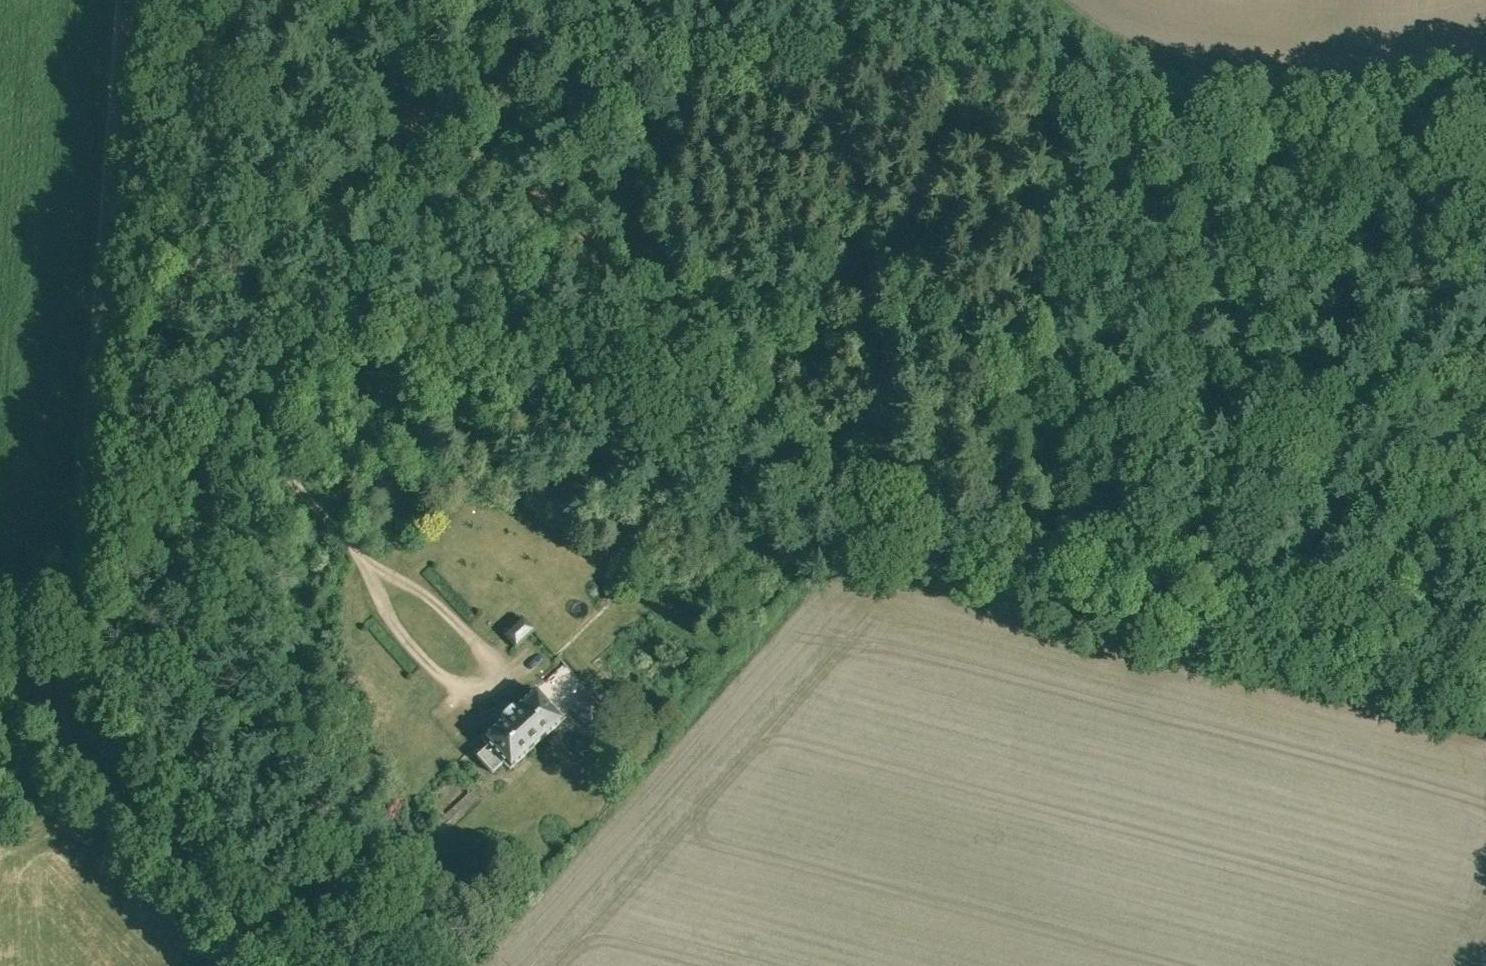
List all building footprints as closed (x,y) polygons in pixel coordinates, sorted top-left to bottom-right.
[(522,618),(505,634),(516,646),(533,630),(522,618)] [(566,690),(575,674),(560,665),(551,681),(566,690)] [(502,721),(481,741),(487,747),(481,753),(497,770),(503,764),(509,771),(563,721),(535,691),(515,710),(513,708),(500,719),(502,721)] [(590,693),(572,711),(590,729),(608,712),(590,693)]
